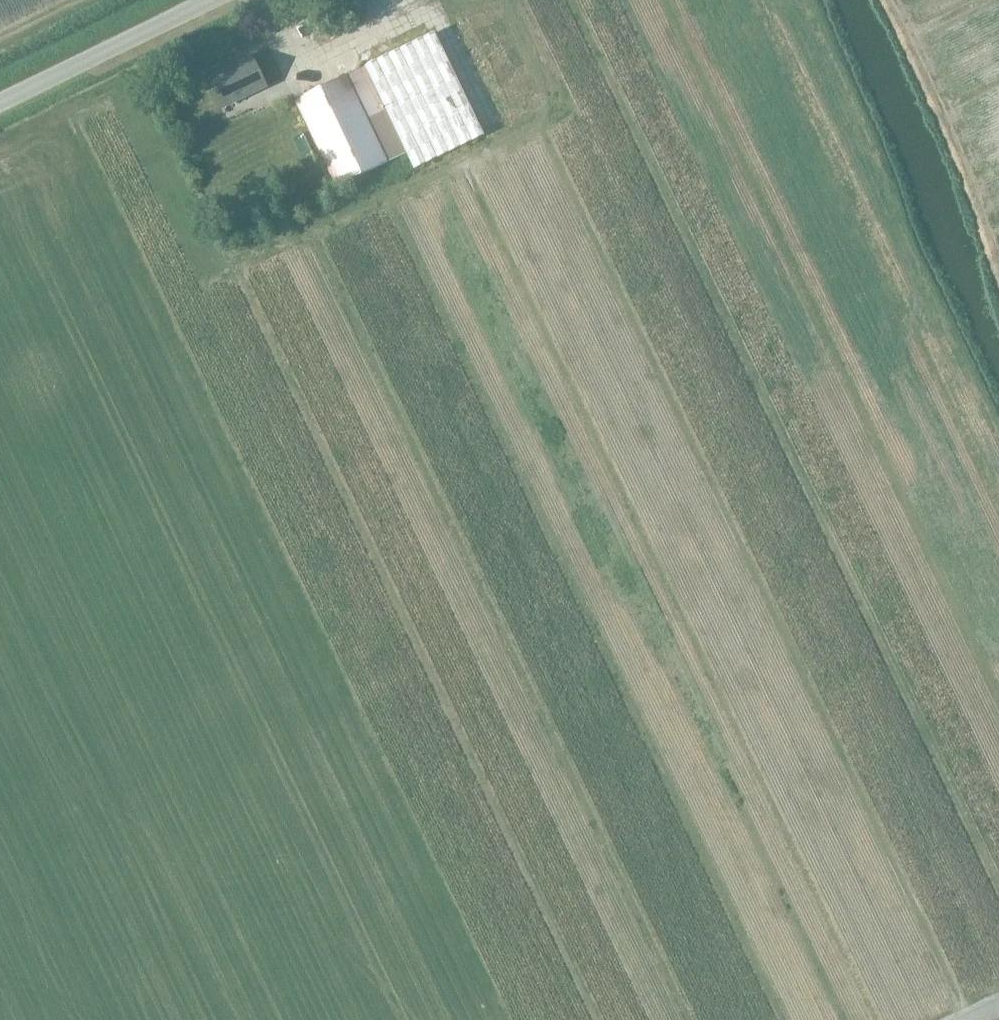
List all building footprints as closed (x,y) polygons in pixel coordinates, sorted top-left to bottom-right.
[(484,133),(435,31),(364,65),(414,167),(484,133)] [(223,107),(266,86),(252,57),(209,77),(223,107)] [(336,187),(406,153),(364,67),(295,100),(336,187)]
